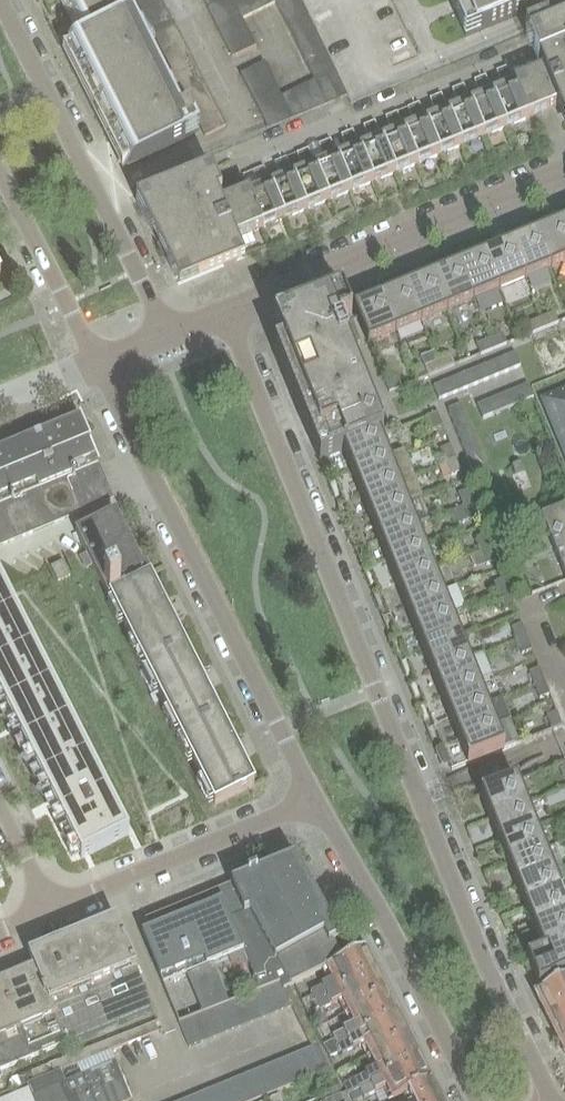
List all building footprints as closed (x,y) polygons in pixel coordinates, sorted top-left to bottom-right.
[(82,41),(124,20),(114,0),(62,0),(82,41)] [(161,0),(135,0),(133,1),(140,13),(162,2),(161,0)] [(206,10),(227,0),(201,0),(206,10)] [(237,10),(232,0),(227,0),(206,10),(212,22),(237,10)] [(253,15),(246,0),(232,0),(237,10),(242,20),(253,15)] [(253,15),(264,10),(259,0),(246,0),(253,15)] [(275,5),(273,0),(259,0),(264,10),(275,5)] [(275,5),(280,16),(302,5),(300,0),(273,0),(275,5)] [(464,39),(517,17),(517,16),(555,0),(448,0),(464,39)] [(169,14),(162,2),(140,13),(146,26),(169,14)] [(307,16),(302,5),(280,16),(286,27),(307,16)] [(243,23),(242,20),(237,10),(212,22),(219,34),(243,23)] [(175,27),(169,14),(146,26),(152,38),(175,27)] [(524,31),(537,64),(538,64),(541,71),(540,72),(555,108),(563,129),(564,128),(564,14),(534,27),(524,31)] [(286,27),(291,37),(313,27),(307,16),(286,27)] [(82,41),(66,49),(61,51),(107,142),(112,140),(127,169),(184,140),(124,20),(82,41)] [(219,34),(225,46),(249,35),(243,23),(219,34)] [(181,39),(175,27),(152,38),(159,51),(181,39)] [(318,38),(313,27),(291,37),(297,48),(318,38)] [(256,47),(249,35),(225,46),(231,58),(256,47)] [(297,48),(302,59),(324,49),(318,38),(297,48)] [(187,52),(181,39),(159,51),(165,63),(187,52)] [(329,60),(324,49),(302,59),(308,70),(329,60)] [(194,64),(187,52),(165,63),(172,76),(194,64)] [(308,70),(313,81),(326,106),(347,97),(334,71),(329,60),(308,70)] [(200,77),(194,64),(172,76),(178,88),(200,77)] [(240,75),(246,86),(269,75),(264,64),(240,75)] [(500,84),(512,79),(507,68),(496,73),(500,84)] [(548,111),(555,108),(540,72),(533,75),(527,77),(542,114),(548,111)] [(246,86),(251,97),(275,86),(269,75),(246,86)] [(206,89),(200,77),(178,88),(185,100),(206,89)] [(478,93),(490,88),(485,77),(474,82),(478,93)] [(527,77),(503,87),(518,124),(542,114),(527,77)] [(314,111),(326,106),(313,81),(303,87),(314,111)] [(281,97),(275,86),(251,97),(257,108),(281,97)] [(456,102),(467,97),(463,86),(452,91),(456,102)] [(303,87),(292,92),(303,115),(314,111),(303,87)] [(495,133),(518,124),(503,87),(480,97),(495,133)] [(213,102),(206,89),(185,100),(191,113),(213,102)] [(292,120),(303,115),(292,92),(281,97),(286,108),(292,120)] [(434,111),(445,106),(441,96),(429,100),(434,111)] [(262,119),(286,108),(281,97),(257,108),(262,119)] [(471,143),(495,133),(480,97),(456,107),(471,143)] [(219,114),(213,102),(191,113),(198,125),(219,114)] [(411,120),(423,115),(419,105),(407,109),(411,120)] [(447,153),(471,143),(456,107),(432,116),(447,153)] [(262,119),(268,130),(292,120),(286,108),(262,119)] [(225,127),(219,114),(198,125),(204,138),(225,127)] [(389,129),(401,124),(396,114),(385,119),(389,129)] [(424,163),(447,153),(432,116),(409,126),(424,163)] [(367,138),(379,133),(374,123),(363,128),(367,138)] [(400,172),(424,163),(409,126),(385,136),(400,172)] [(345,147),(357,143),(352,132),(341,137),(345,147)] [(376,182),(400,172),(385,136),(362,146),(376,182)] [(323,157),(334,152),(330,141),(318,146),(323,157)] [(353,192),(376,182),(362,146),(338,155),(353,192)] [(301,166),(312,161),(308,150),(296,155),(301,166)] [(329,202),(353,192),(338,155),(314,165),(329,202)] [(278,175),(290,170),(286,159),(274,164),(278,175)] [(306,211),(329,202),(314,165),(291,175),(306,211)] [(257,184),(268,179),(264,168),(252,173),(257,184)] [(135,202),(148,226),(155,223),(173,266),(216,248),(215,248),(228,242),(228,243),(235,241),(220,204),(216,196),(221,194),(211,170),(135,202)] [(282,221),(306,211),(291,175),(267,185),(282,221)] [(258,231),(282,221),(267,185),(243,194),(258,231)] [(243,194),(220,204),(235,241),(258,231),(243,194)] [(534,229),(551,269),(564,263),(564,230),(560,218),(559,218),(561,222),(536,233),(535,228),(534,229)] [(525,280),(551,269),(534,229),(533,229),(535,233),(510,243),(509,239),(508,239),(525,280)] [(483,250),(482,250),(499,290),(525,280),(508,239),(507,240),(509,244),(484,254),(483,250)] [(473,301),(499,290),(482,250),(481,250),(483,255),(458,265),(457,261),(456,261),(473,301)] [(431,271),(430,272),(447,312),(473,301),(456,261),(455,261),(457,265),(432,276),(431,271)] [(421,323),(447,312),(430,272),(429,272),(431,276),(406,286),(405,282),(404,282),(421,323)] [(379,293),(378,293),(395,333),(421,323),(404,282),(403,283),(405,287),(381,297),(379,293)] [(395,333),(378,293),(379,298),(354,308),(348,293),(347,293),(353,308),(353,309),(367,345),(369,344),(395,333)] [(341,369),(352,365),(353,365),(346,349),(360,343),(351,321),(337,327),(351,321),(341,296),(273,324),(282,346),(273,349),(274,351),(275,351),(284,371),(282,371),(283,374),(284,373),(292,393),(291,394),(292,396),(293,395),(301,416),(300,416),(301,418),(302,418),(310,438),(309,438),(310,440),(311,440),(319,460),(318,461),(319,463),(327,460),(382,438),(382,437),(364,391),(363,391),(355,370),(355,369),(343,374),(341,369)] [(545,329),(558,324),(554,314),(541,319),(545,329)] [(532,335),(545,329),(541,319),(528,324),(532,335)] [(493,351),(506,345),(502,335),(489,340),(493,351)] [(480,356),(493,351),(489,340),(476,346),(480,356)] [(510,371),(520,367),(515,354),(504,358),(510,371)] [(441,372),(454,367),(450,356),(437,362),(441,372)] [(499,375),(510,371),(504,358),(494,362),(499,375)] [(428,377),(441,372),(437,362),(424,367),(428,377)] [(489,379),(499,375),(494,362),(484,366),(489,379)] [(479,384),(489,379),(484,366),(474,371),(479,384)] [(469,388),(479,384),(474,371),(463,375),(469,388)] [(458,392),(469,388),(463,375),(453,379),(458,392)] [(388,394),(402,388),(397,378),(384,383),(388,394)] [(448,396),(458,392),(453,379),(443,383),(448,396)] [(443,383),(432,388),(438,401),(448,396),(443,383)] [(533,398),(528,385),(517,389),(523,402),(533,398)] [(523,402),(517,389),(507,394),(512,407),(523,402)] [(542,401),(564,454),(564,392),(542,401)] [(512,407),(507,394),(497,398),(502,411),(512,407)] [(502,411),(497,398),(487,402),(492,415),(502,411)] [(492,415),(487,402),(476,406),(482,419),(492,415)] [(464,416),(460,405),(447,410),(451,421),(464,416)] [(107,503),(102,490),(87,496),(83,485),(79,475),(98,467),(99,466),(92,449),(80,418),(78,419),(76,414),(0,445),(0,547),(107,503)] [(437,414),(427,418),(432,432),(442,427),(437,414)] [(468,426),(464,416),(451,421),(455,431),(468,426)] [(472,436),(468,426),(455,431),(459,441),(472,436)] [(351,476),(388,461),(403,455),(394,432),(382,437),(382,438),(327,460),(335,482),(351,476)] [(476,447),(472,436),(459,441),(463,452),(476,447)] [(439,450),(445,464),(455,460),(450,446),(439,450)] [(480,457),(476,447),(463,452),(467,462),(480,457)] [(403,455),(388,461),(351,476),(335,482),(344,504),(397,484),(412,477),(403,455)] [(484,467),(480,457),(467,462),(471,472),(484,467)] [(450,477),(460,473),(455,460),(445,464),(450,477)] [(83,485),(102,478),(98,467),(79,475),(83,485)] [(489,478),(484,467),(471,472),(475,483),(489,478)] [(412,477),(397,484),(344,504),(353,527),(405,506),(421,499),(412,477)] [(107,489),(102,478),(83,485),(87,496),(102,490),(107,489)] [(102,490),(107,503),(111,501),(107,489),(102,490)] [(478,518),(468,491),(458,495),(463,508),(453,512),(458,525),(478,518)] [(421,499),(405,506),(353,527),(362,549),(414,528),(430,522),(421,499)] [(541,518),(543,524),(564,579),(564,508),(541,518)] [(75,535),(83,550),(108,599),(110,598),(146,579),(114,515),(75,535)] [(430,522),(414,528),(362,549),(371,571),(423,550),(439,544),(430,522)] [(475,539),(480,553),(491,548),(485,535),(475,539)] [(439,544),(423,550),(371,571),(380,593),(432,572),(448,566),(439,544)] [(486,566),(496,562),(491,548),(480,553),(486,566)] [(69,576),(62,563),(50,568),(57,582),(69,576)] [(448,566),(432,572),(380,593),(389,615),(441,595),(457,588),(448,566)] [(148,578),(146,579),(110,598),(145,668),(183,649),(169,620),(172,618),(166,607),(163,608),(148,578)] [(493,584),(498,597),(509,593),(503,580),(493,584)] [(50,801),(56,812),(58,816),(64,827),(65,831),(71,842),(73,845),(79,857),(80,860),(84,859),(88,856),(128,836),(2,586),(0,582),(0,701),(50,801)] [(457,588),(441,595),(389,615),(398,638),(450,617),(466,611),(457,588)] [(503,611),(514,607),(509,593),(498,597),(503,611)] [(466,611),(450,617),(398,638),(406,660),(459,639),(474,633),(466,611)] [(511,629),(516,642),(526,638),(521,625),(511,629)] [(474,633),(459,639),(406,660),(415,682),(467,661),(483,655),(474,633)] [(521,655),(531,651),(526,638),(516,642),(521,655)] [(161,701),(179,736),(218,717),(204,688),(206,687),(201,676),(198,677),(183,649),(145,668),(157,692),(150,698),(153,705),(161,701)] [(483,655),(467,661),(415,682),(424,704),(476,684),(492,677),(483,655)] [(528,673),(534,686),(544,682),(539,669),(528,673)] [(492,677),(476,684),(424,704),(433,727),(485,706),(501,699),(492,677)] [(539,700),(549,695),(544,682),(534,686),(539,700)] [(501,699),(485,706),(433,727),(442,749),(510,722),(501,699)] [(556,712),(546,717),(551,730),(561,726),(556,712)] [(218,717),(179,736),(214,805),(253,785),(239,758),(241,756),(235,744),(232,745),(218,717)] [(451,772),(467,765),(519,744),(510,722),(442,749),(451,772)] [(524,805),(516,784),(564,764),(564,763),(515,783),(515,782),(480,797),(456,806),(457,808),(480,798),(486,812),(490,811),(493,817),(524,805)] [(181,792),(149,805),(159,830),(191,817),(181,792)] [(524,805),(493,817),(489,819),(495,834),(499,833),(502,840),(533,827),(524,805)] [(510,862),(542,849),(533,827),(502,840),(497,841),(504,857),(508,855),(510,862)] [(542,849),(510,862),(506,863),(512,879),(517,877),(519,884),(550,871),(542,849)] [(150,931),(142,935),(164,986),(188,975),(203,1013),(204,1013),(217,1009),(228,1004),(212,965),(228,959),(229,961),(230,963),(232,965),(234,966),(236,967),(238,968),(240,968),(242,968),(245,968),(247,967),(249,966),(254,978),(253,978),(258,992),(267,989),(278,985),(281,991),(289,987),(324,970),(348,958),(348,957),(340,961),(331,944),(339,940),(294,859),(239,882),(231,886),(239,901),(179,926),(172,910),(170,911),(145,921),(150,931)] [(528,906),(559,894),(550,871),(519,884),(515,885),(521,901),(525,899),(528,906)] [(559,894),(528,906),(524,908),(530,923),(534,921),(537,928),(564,917),(564,908),(559,894)] [(564,942),(564,917),(537,928),(533,930),(539,945),(543,943),(546,950),(564,942)] [(0,981),(0,1072),(153,1008),(117,918),(29,954),(34,967),(0,981)] [(546,950),(542,952),(542,953),(526,959),(538,988),(564,976),(564,942),(546,950)] [(386,995),(380,982),(375,982),(368,967),(370,962),(364,950),(348,958),(324,970),(331,983),(309,994),(310,997),(300,1002),(306,1015),(317,1011),(319,1014),(342,1003),(347,1014),(386,995)] [(536,995),(561,1046),(564,1044),(564,981),(536,995)] [(289,1008),(281,991),(278,985),(267,989),(277,1013),(289,1008)] [(281,991),(289,1008),(310,1048),(323,1072),(333,1093),(339,1090),(289,987),(281,991)] [(277,1013),(267,989),(258,992),(255,994),(264,1018),(277,1013)] [(264,1018),(255,994),(242,999),(251,1023),(264,1018)] [(370,1058),(409,1039),(402,1027),(397,1026),(389,1011),(392,1006),(386,995),(347,1014),(354,1026),(331,1038),(333,1041),(322,1045),(329,1058),(339,1053),(341,1057),(363,1046),(370,1058)] [(251,1023),(242,999),(229,1004),(239,1028),(251,1023)] [(239,1028),(229,1004),(228,1004),(217,1009),(226,1033),(239,1028)] [(226,1033),(217,1009),(204,1013),(203,1013),(214,1038),(226,1033)] [(203,1013),(190,1018),(201,1044),(214,1038),(203,1013)] [(188,1049),(201,1044),(190,1018),(178,1023),(188,1049)] [(159,1021),(146,1026),(149,1035),(162,1030),(159,1021)] [(146,1026),(133,1031),(136,1040),(149,1035),(146,1026)] [(133,1031),(120,1036),(123,1045),(136,1040),(133,1031)] [(120,1036),(107,1041),(110,1050),(123,1045),(120,1036)] [(407,1095),(431,1084),(424,1071),(419,1070),(411,1055),(414,1050),(409,1039),(370,1058),(376,1069),(353,1080),(355,1084),(344,1089),(350,1100),(361,1096),(363,1100),(387,1091),(392,1100),(394,1100),(407,1095)] [(107,1041),(94,1046),(97,1055),(109,1051),(110,1050),(107,1041)] [(94,1046),(81,1051),(84,1060),(97,1055),(94,1046)] [(308,1078),(323,1072),(310,1048),(298,1053),(308,1078)] [(81,1051),(68,1056),(71,1065),(84,1060),(81,1051)] [(308,1078),(298,1053),(286,1058),(296,1083),(308,1078)] [(68,1056),(55,1061),(58,1070),(71,1065),(68,1056)] [(296,1083),(286,1058),(273,1064),(284,1088),(296,1083)] [(55,1061),(42,1066),(45,1075),(58,1070),(55,1061)] [(1,1100),(130,1100),(114,1063),(65,1084),(60,1073),(27,1086),(28,1090),(1,1100)] [(284,1088),(273,1064),(261,1069),(271,1093),(284,1088)] [(42,1066),(29,1071),(32,1080),(45,1075),(42,1066)] [(271,1093),(261,1069),(249,1074),(259,1098),(271,1093)] [(29,1071),(16,1077),(19,1085),(24,1084),(32,1080),(29,1071)] [(249,1074),(236,1079),(245,1100),(253,1100),(259,1098),(249,1074)] [(236,1079),(224,1084),(231,1100),(245,1100),(236,1079)] [(224,1084),(212,1089),(217,1100),(231,1100),(224,1084)] [(431,1084),(407,1095),(410,1100),(440,1100),(431,1084)] [(212,1089),(199,1094),(202,1100),(217,1100),(212,1089)]
